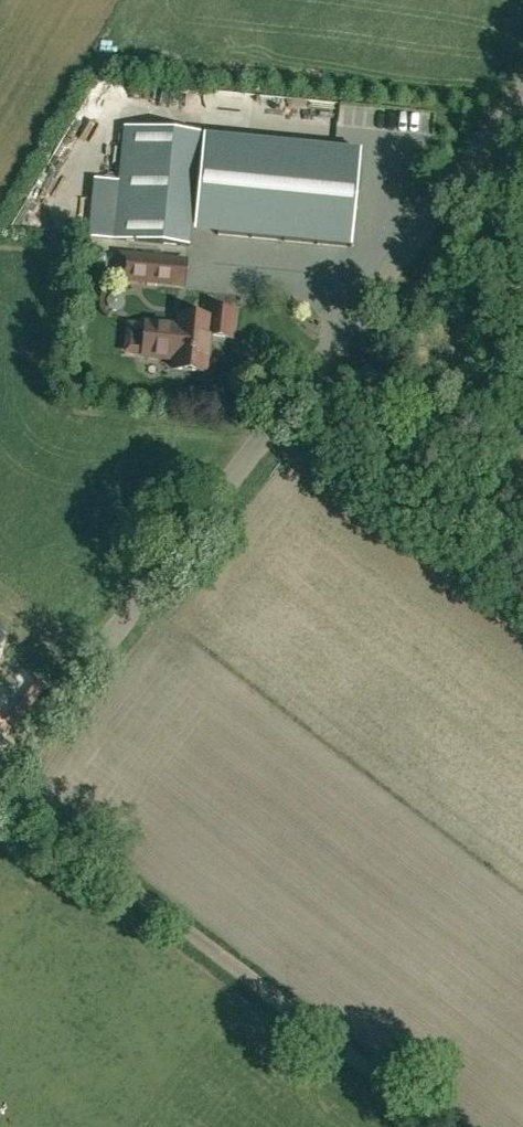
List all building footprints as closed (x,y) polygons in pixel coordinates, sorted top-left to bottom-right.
[(192,222),(201,134),(125,126),(114,238),(190,245),(192,222)] [(201,134),(192,222),(219,225),(218,233),(350,245),(359,149),(201,134)] [(121,278),(133,279),(182,284),(184,260),(123,254),(121,278)] [(207,370),(212,318),(180,314),(178,325),(148,322),(145,354),(175,357),(174,367),(207,370)]
